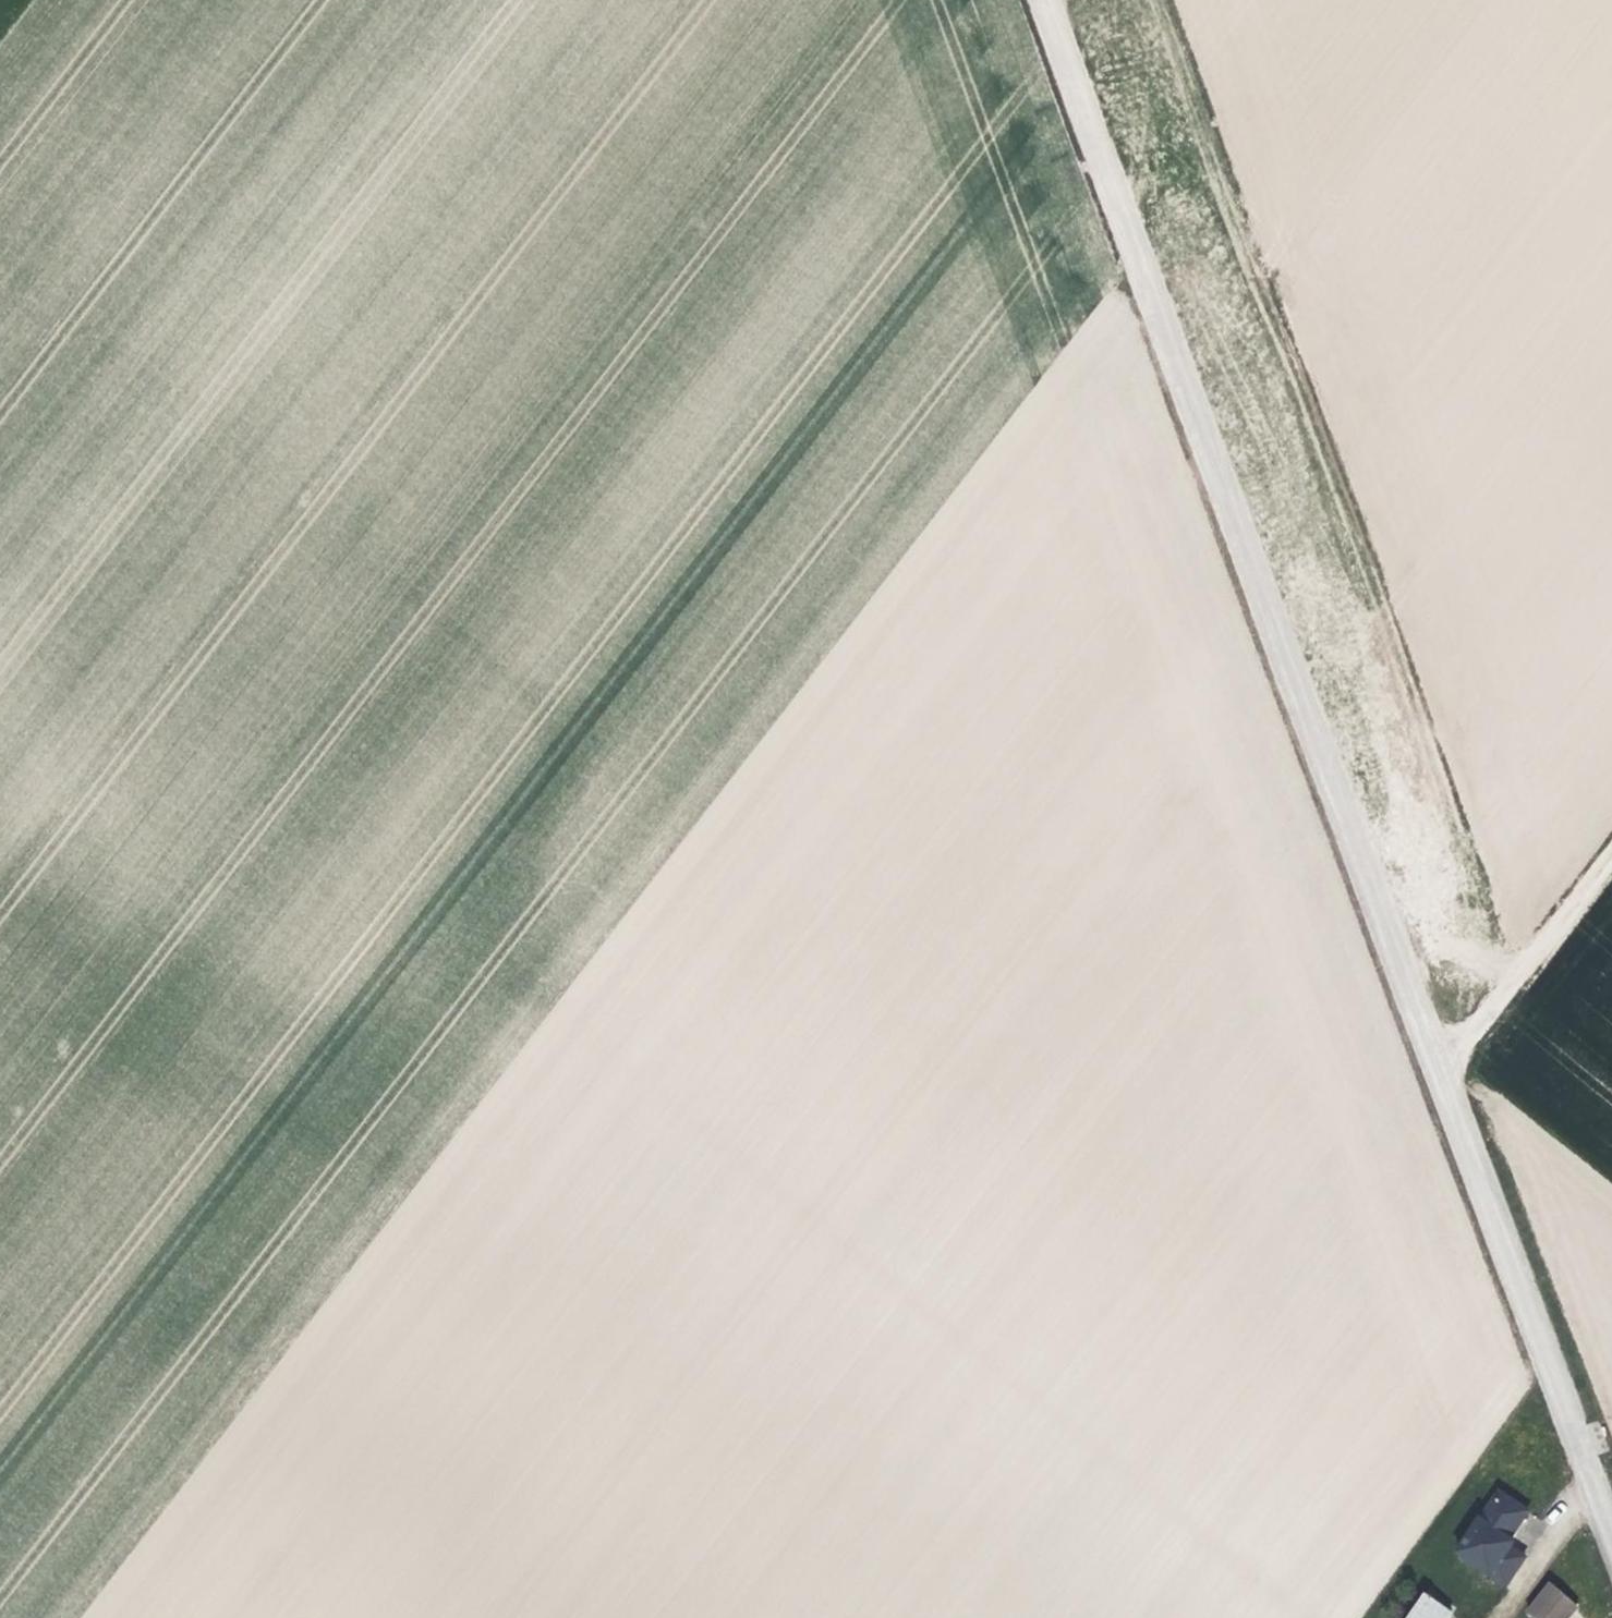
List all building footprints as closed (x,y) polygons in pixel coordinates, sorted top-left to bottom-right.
[(1501,1495),(1459,1557),(1507,1590),(1527,1561),(1509,1546),(1531,1515),(1501,1495)] [(1553,1586),(1529,1617),(1530,1617),(1570,1617),(1579,1608),(1553,1586)] [(1413,1617),(1453,1617),(1425,1599),(1413,1617)]
